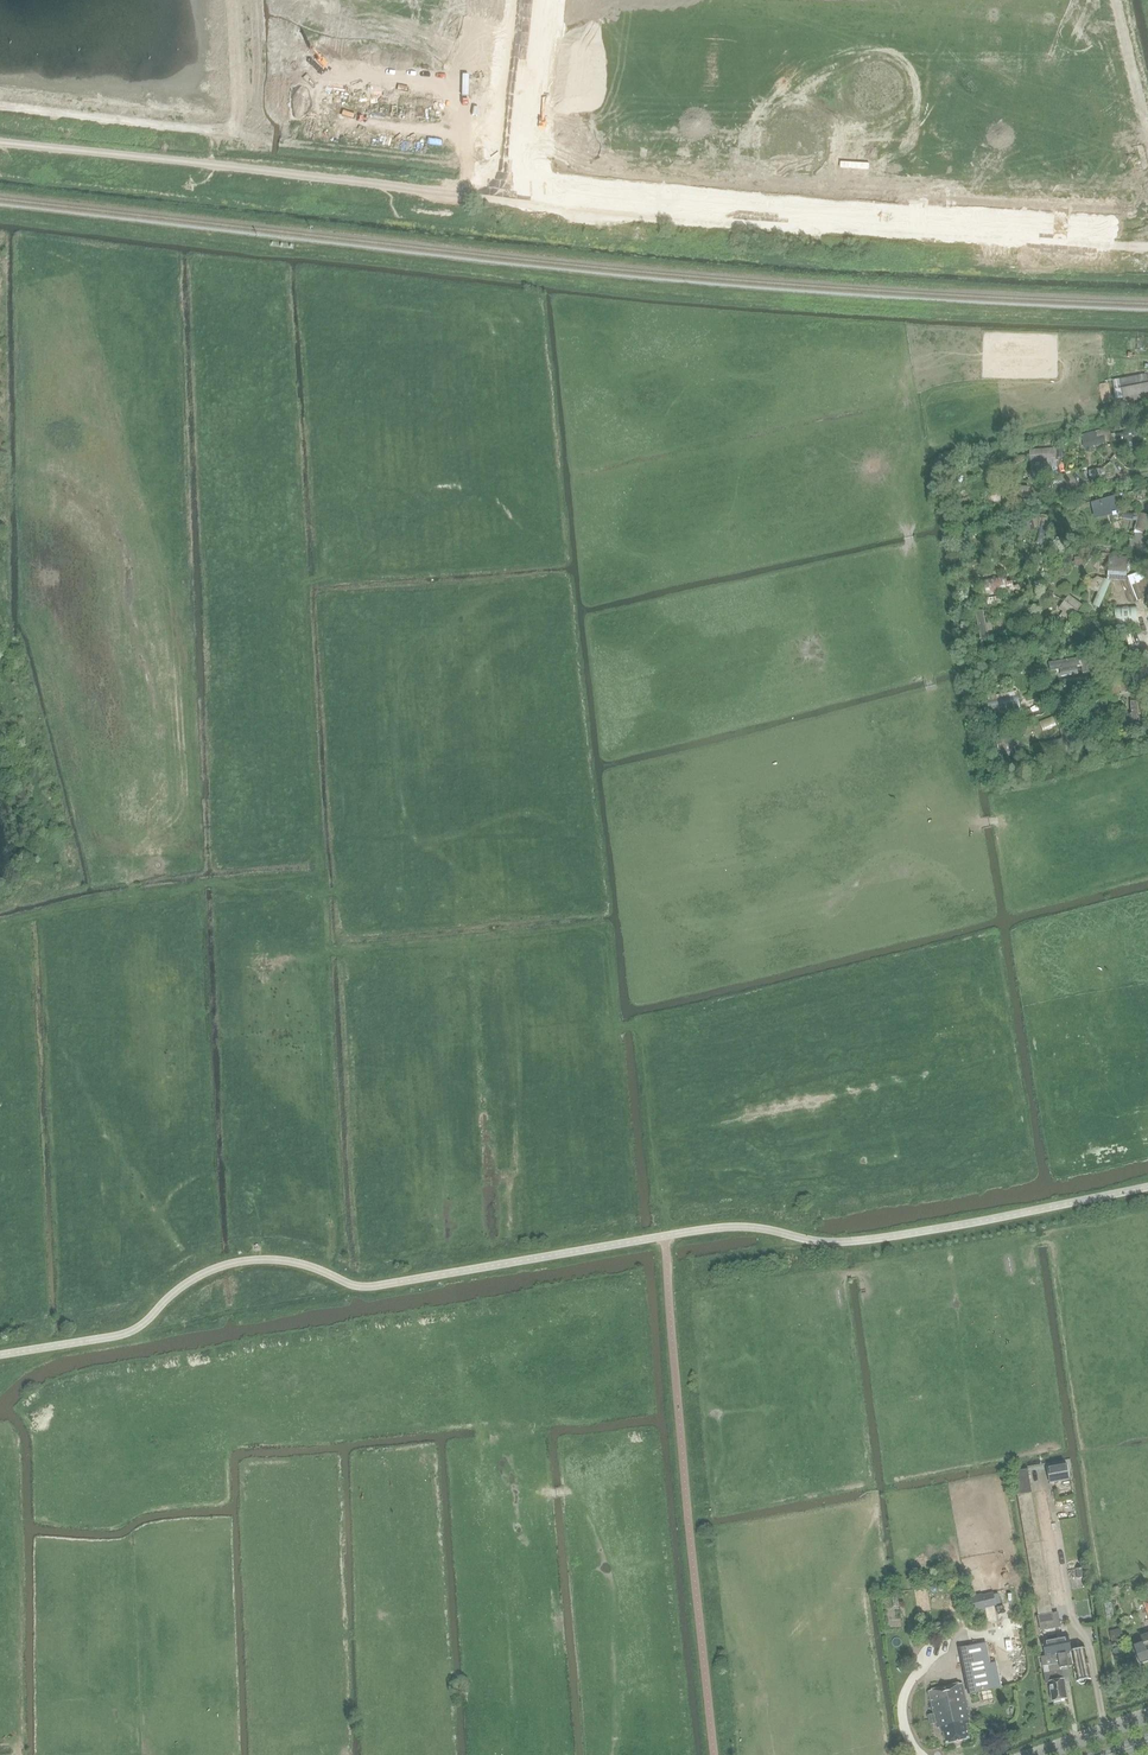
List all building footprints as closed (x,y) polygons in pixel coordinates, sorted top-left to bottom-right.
[(1147,398),(1147,374),(1142,374),(1118,379),(1123,403),(1147,398)] [(1105,429),(1085,434),(1088,448),(1108,444),(1105,429)] [(1140,433),(1129,432),(1127,446),(1138,447),(1140,433)] [(1033,448),(1034,472),(1049,472),(1050,476),(1063,476),(1061,447),(1033,448)] [(1100,519),(1104,530),(1127,522),(1123,512),(1100,519)] [(1137,530),(1147,533),(1147,514),(1142,512),(1137,530)] [(1048,518),(1022,520),(1023,531),(1041,530),(1042,543),(1050,542),(1048,518)] [(1132,557),(1112,556),(1111,579),(1129,580),(1128,599),(1147,600),(1147,590),(1146,590),(1147,574),(1131,574),(1132,557)] [(1096,605),(1103,607),(1112,584),(1103,581),(1100,590),(1102,591),(1096,605)] [(1076,618),(1086,603),(1072,594),(1062,609),(1076,618)] [(980,610),(982,641),(991,640),(989,609),(980,610)] [(1083,657),(1052,661),(1054,671),(1063,669),(1064,675),(1093,671),(1090,651),(1082,652),(1083,657)] [(991,721),(1026,713),(1020,690),(986,698),(991,721)] [(1142,700),(1132,701),(1133,726),(1144,725),(1142,700)] [(1068,738),(1044,745),(1046,751),(1075,742),(1071,729),(1065,731),(1068,738)] [(1048,1467),(1051,1483),(1070,1479),(1067,1465),(1048,1467)] [(1014,1474),(1016,1482),(1029,1479),(1028,1472),(1014,1474)] [(1031,1486),(1029,1479),(1016,1482),(1017,1489),(1031,1486)] [(1018,1496),(1032,1493),(1031,1486),(1017,1489),(1018,1496)] [(1033,1500),(1032,1493),(1018,1496),(1019,1502),(1033,1500)] [(1020,1509),(1034,1507),(1033,1500),(1019,1502),(1020,1509)] [(1035,1514),(1034,1507),(1020,1509),(1021,1516),(1035,1514)] [(1023,1523),(1037,1521),(1035,1514),(1021,1516),(1023,1523)] [(1038,1527),(1037,1521),(1023,1523),(1024,1530),(1038,1527)] [(1025,1537),(1039,1534),(1038,1527),(1024,1530),(1025,1537)] [(1040,1541),(1039,1534),(1025,1537),(1026,1544),(1040,1541)] [(1027,1551),(1041,1548),(1040,1541),(1026,1544),(1027,1551)] [(1043,1555),(1041,1548),(1027,1551),(1029,1558),(1043,1555)] [(1030,1565),(1044,1562),(1043,1555),(1029,1558),(1030,1565)] [(1045,1569),(1044,1562),(1030,1565),(1031,1572),(1045,1569)] [(1084,1568),(1076,1570),(1078,1579),(1086,1578),(1084,1568)] [(1032,1579),(1046,1576),(1045,1569),(1031,1572),(1032,1579)] [(1047,1583),(1046,1576),(1032,1579),(1033,1586),(1047,1583)] [(1035,1593),(1049,1590),(1047,1583),(1033,1586),(1035,1593)] [(1050,1597),(1049,1590),(1035,1593),(1036,1600),(1050,1597)] [(998,1593),(982,1597),(984,1608),(1001,1604),(998,1593)] [(1037,1606),(1051,1604),(1050,1597),(1036,1600),(1037,1606)] [(1052,1611),(1051,1604),(1037,1606),(1038,1613),(1052,1611)] [(1124,1640),(1121,1629),(1110,1631),(1112,1643),(1124,1640)] [(1043,1641),(1046,1656),(1066,1652),(1067,1654),(1069,1667),(1073,1666),(1076,1682),(1078,1681),(1079,1684),(1080,1685),(1084,1684),(1086,1682),(1085,1680),(1091,1679),(1085,1648),(1071,1650),(1068,1636),(1057,1638),(1043,1641)] [(1134,1645),(1140,1663),(1147,1660),(1147,1637),(1143,1639),(1144,1642),(1134,1645)] [(961,1649),(970,1694),(993,1689),(984,1644),(961,1649)] [(1067,1654),(1041,1658),(1044,1673),(1046,1684),(1049,1683),(1052,1701),(1067,1699),(1064,1683),(1071,1682),(1069,1667),(1067,1654)] [(970,1724),(969,1719),(971,1719),(962,1684),(929,1691),(934,1714),(929,1716),(930,1724),(937,1723),(938,1728),(941,1727),(942,1732),(944,1732),(946,1744),(969,1738),(966,1725),(970,1724)]
